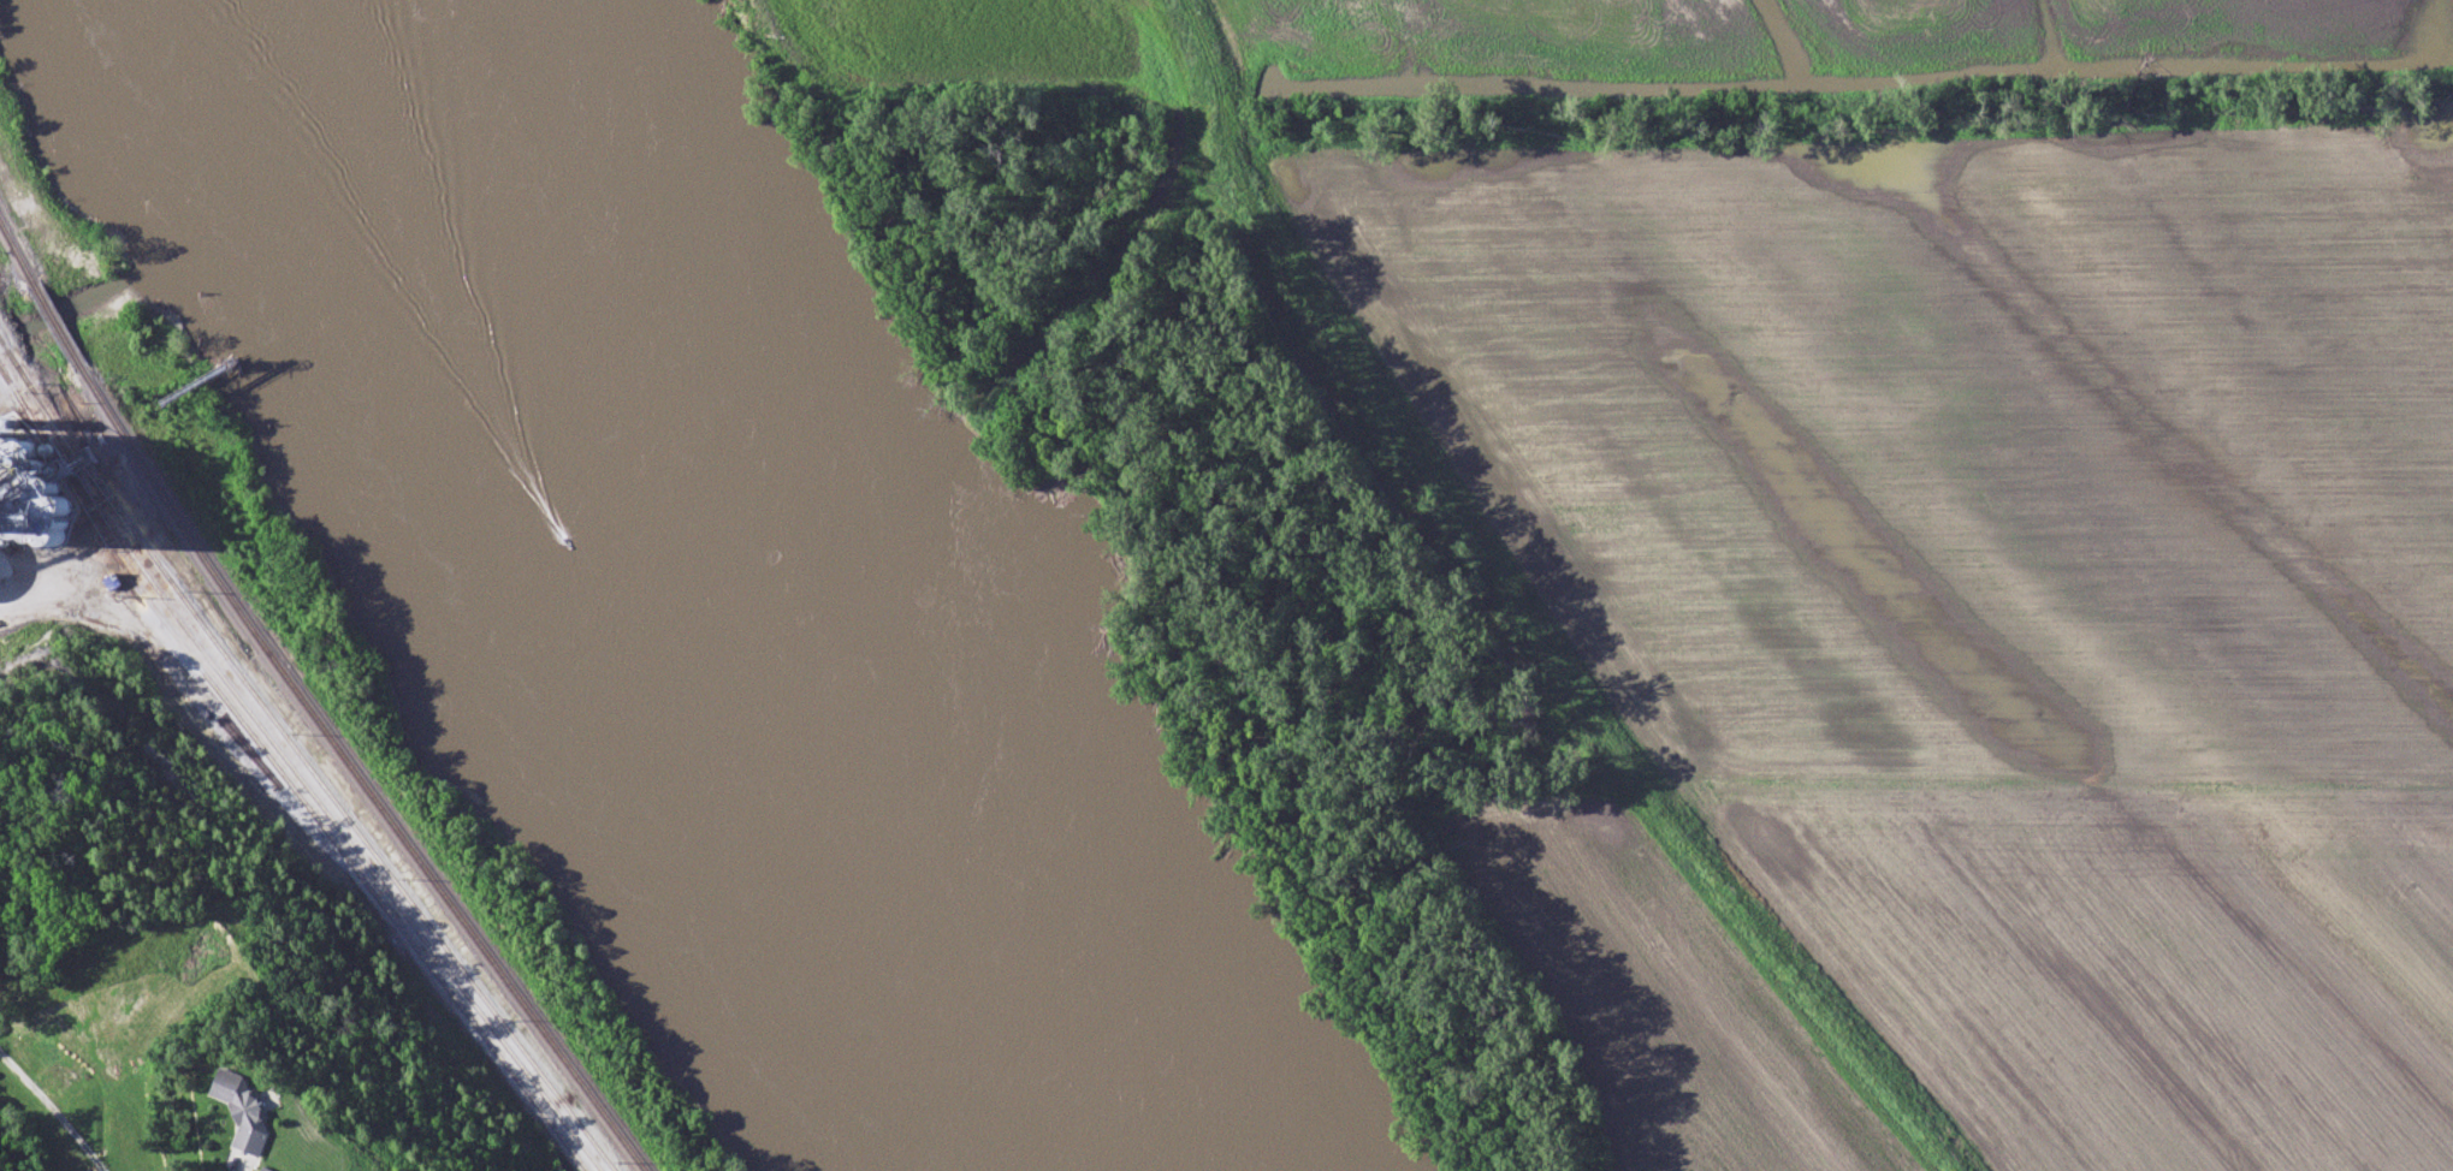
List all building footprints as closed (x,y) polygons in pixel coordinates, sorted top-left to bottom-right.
[(209,1099),(240,1109),(227,1150),(258,1160),(269,1125),(255,1121),(262,1098),(244,1092),(248,1080),(218,1070),(209,1099)]
